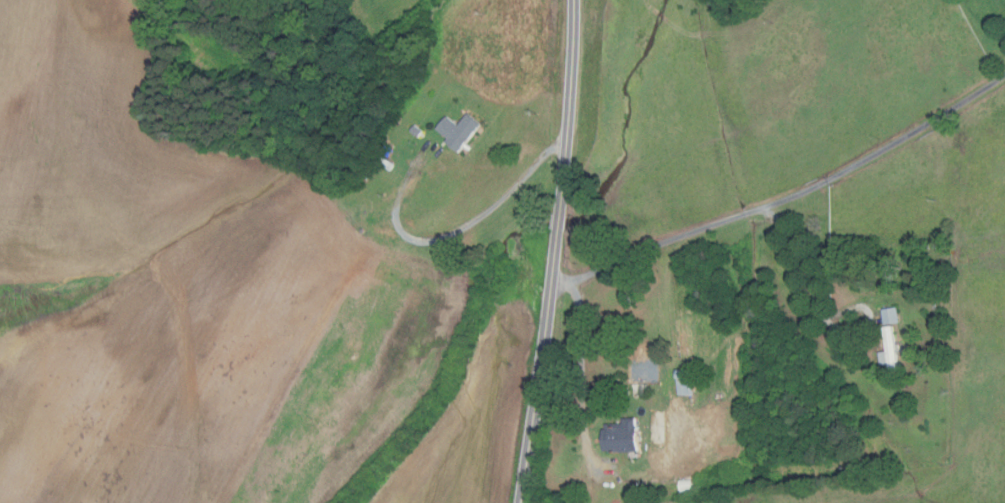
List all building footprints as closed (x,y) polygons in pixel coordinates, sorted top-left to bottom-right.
[(462,152),(449,141),(452,137),(441,128),(451,116),(462,125),(472,113),(485,124),(462,152)] [(418,124),(426,131),(421,137),(413,131),(418,124)] [(392,156),(382,154),(384,147),(393,149),(392,156)] [(392,170),(379,162),(384,155),(396,164),(392,170)] [(944,268),(946,276),(935,279),(933,274),(940,272),(940,269),(944,268)] [(897,306),(899,322),(884,324),(881,308),(897,306)] [(888,375),(887,364),(880,365),(878,352),(886,351),(882,327),(892,325),(898,374),(888,375)] [(693,369),(693,395),(678,395),(678,378),(676,378),(676,369),(693,369)] [(610,452),(603,448),(602,428),(606,428),(605,422),(614,422),(614,425),(621,425),(621,418),(636,417),(636,425),(637,425),(638,451),(610,452)] [(691,480),(691,492),(679,493),(678,481),(691,480)]
